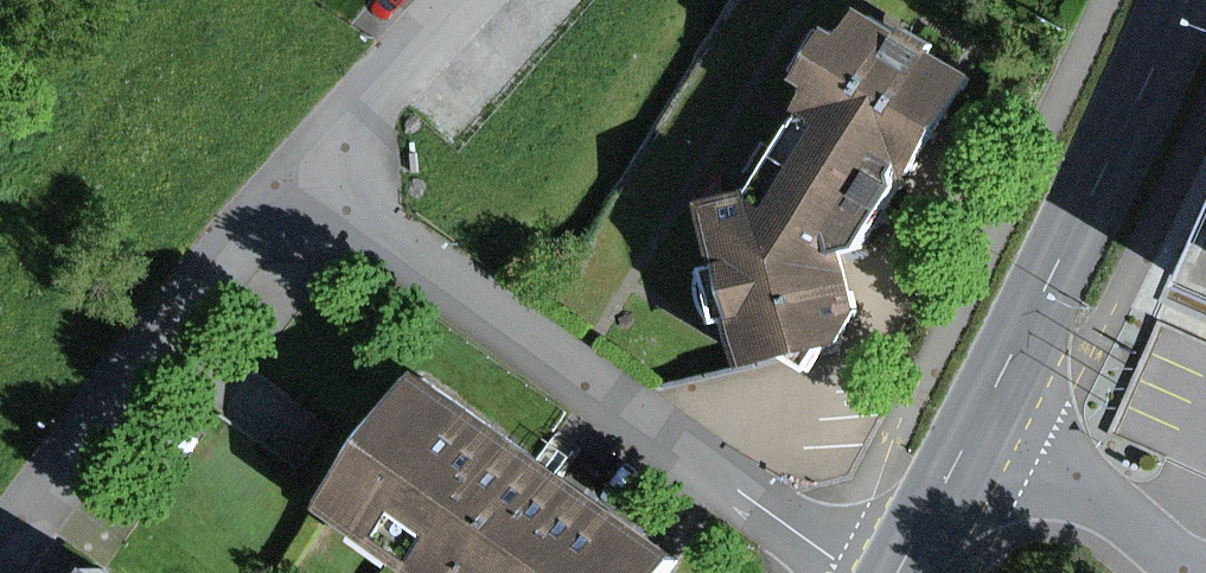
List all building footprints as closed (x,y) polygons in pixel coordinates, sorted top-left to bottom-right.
[(756,191),(843,253),(866,247),(974,74),(867,8),(850,37),(837,29),(810,73),(825,82),(756,191)] [(756,191),(712,201),(725,263),(701,274),(711,321),(735,322),(745,367),(837,345),(855,311),(843,253),(756,191)] [(1190,286),(1205,294),(1205,250),(1190,286)] [(334,505),(435,572),(650,572),(664,553),(416,385),(334,505)]
